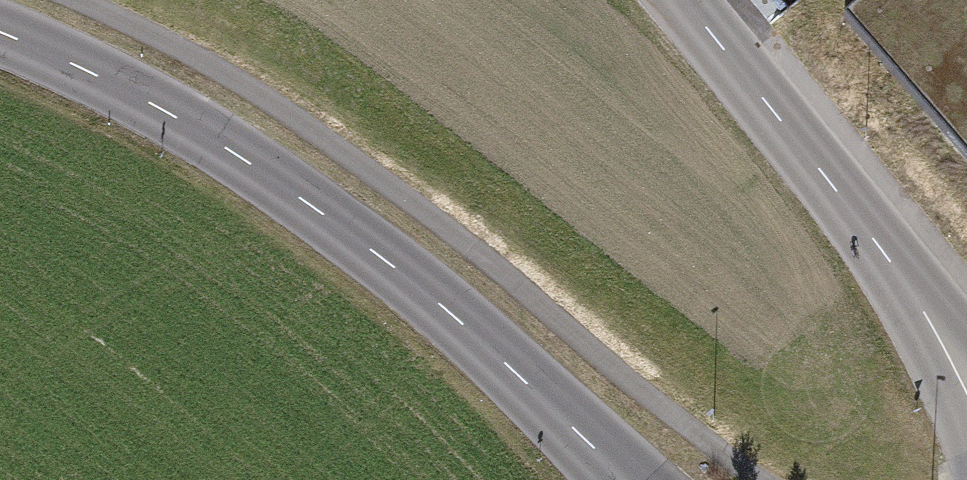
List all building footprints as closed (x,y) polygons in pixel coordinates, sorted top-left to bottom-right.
[(844,17),(966,160),(966,0),(864,0),(844,17)]
